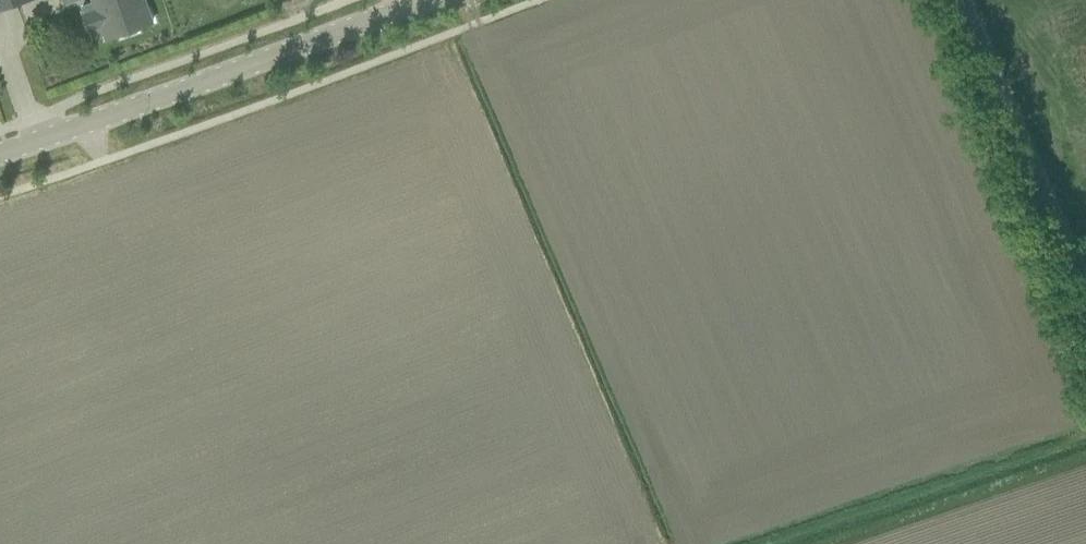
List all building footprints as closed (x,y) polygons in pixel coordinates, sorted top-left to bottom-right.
[(145,0),(93,0),(93,1),(83,5),(85,13),(84,13),(89,30),(91,29),(94,37),(104,33),(106,37),(127,30),(128,34),(136,31),(135,27),(153,21),(145,0)]
